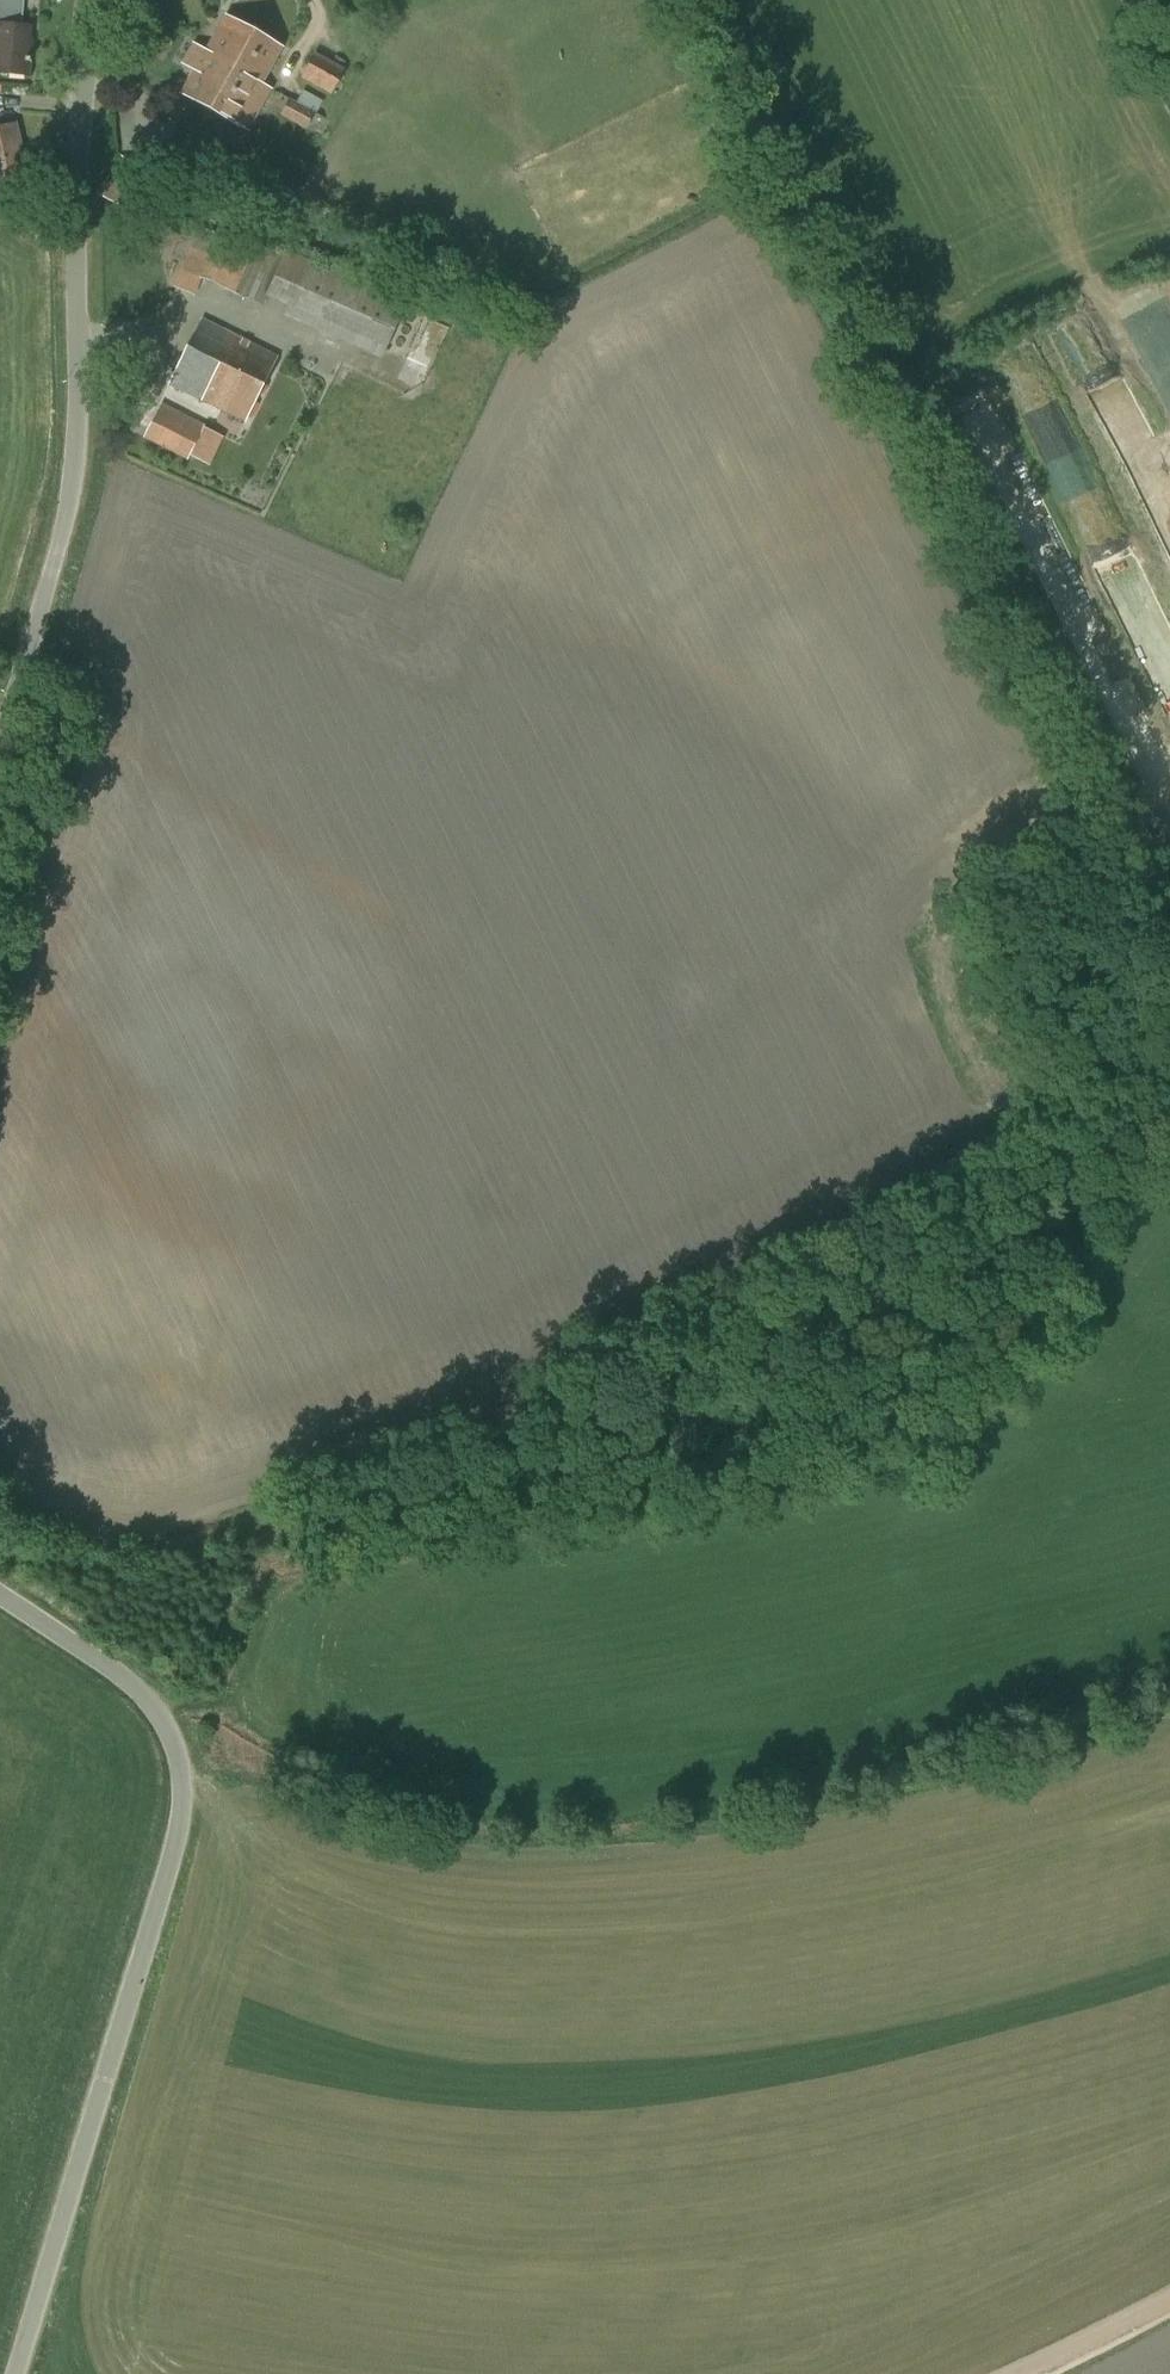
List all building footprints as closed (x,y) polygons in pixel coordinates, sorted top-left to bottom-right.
[(27,76),(30,26),(21,26),(23,0),(0,0),(0,74),(27,76)] [(225,16),(205,53),(261,85),(281,48),(225,16)] [(298,75),(301,76),(292,91),(322,108),(344,70),(311,51),(298,75)] [(261,85),(205,53),(181,95),(237,126),(261,85)] [(26,178),(14,123),(0,126),(0,184),(26,178)] [(96,194),(141,222),(163,183),(119,155),(96,194)] [(198,278),(263,306),(267,297),(286,306),(283,315),(381,359),(386,350),(407,359),(428,314),(287,251),(288,250),(268,243),(262,255),(200,227),(173,289),(190,295),(198,278)] [(168,386),(244,423),(277,357),(201,319),(168,386)] [(142,438),(186,460),(203,425),(159,403),(142,438)]
